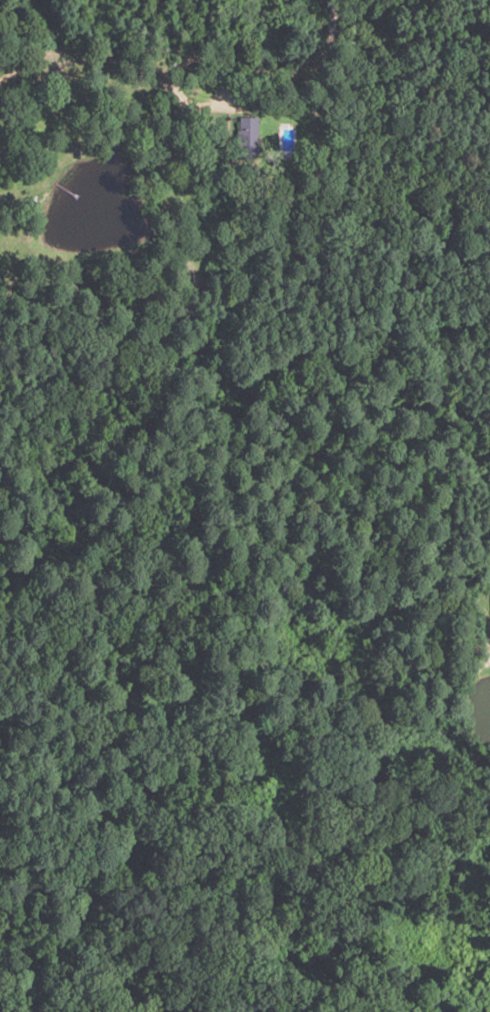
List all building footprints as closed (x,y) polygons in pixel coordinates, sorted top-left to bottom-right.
[(255,116),(237,116),(237,153),(255,153),(255,116)]
